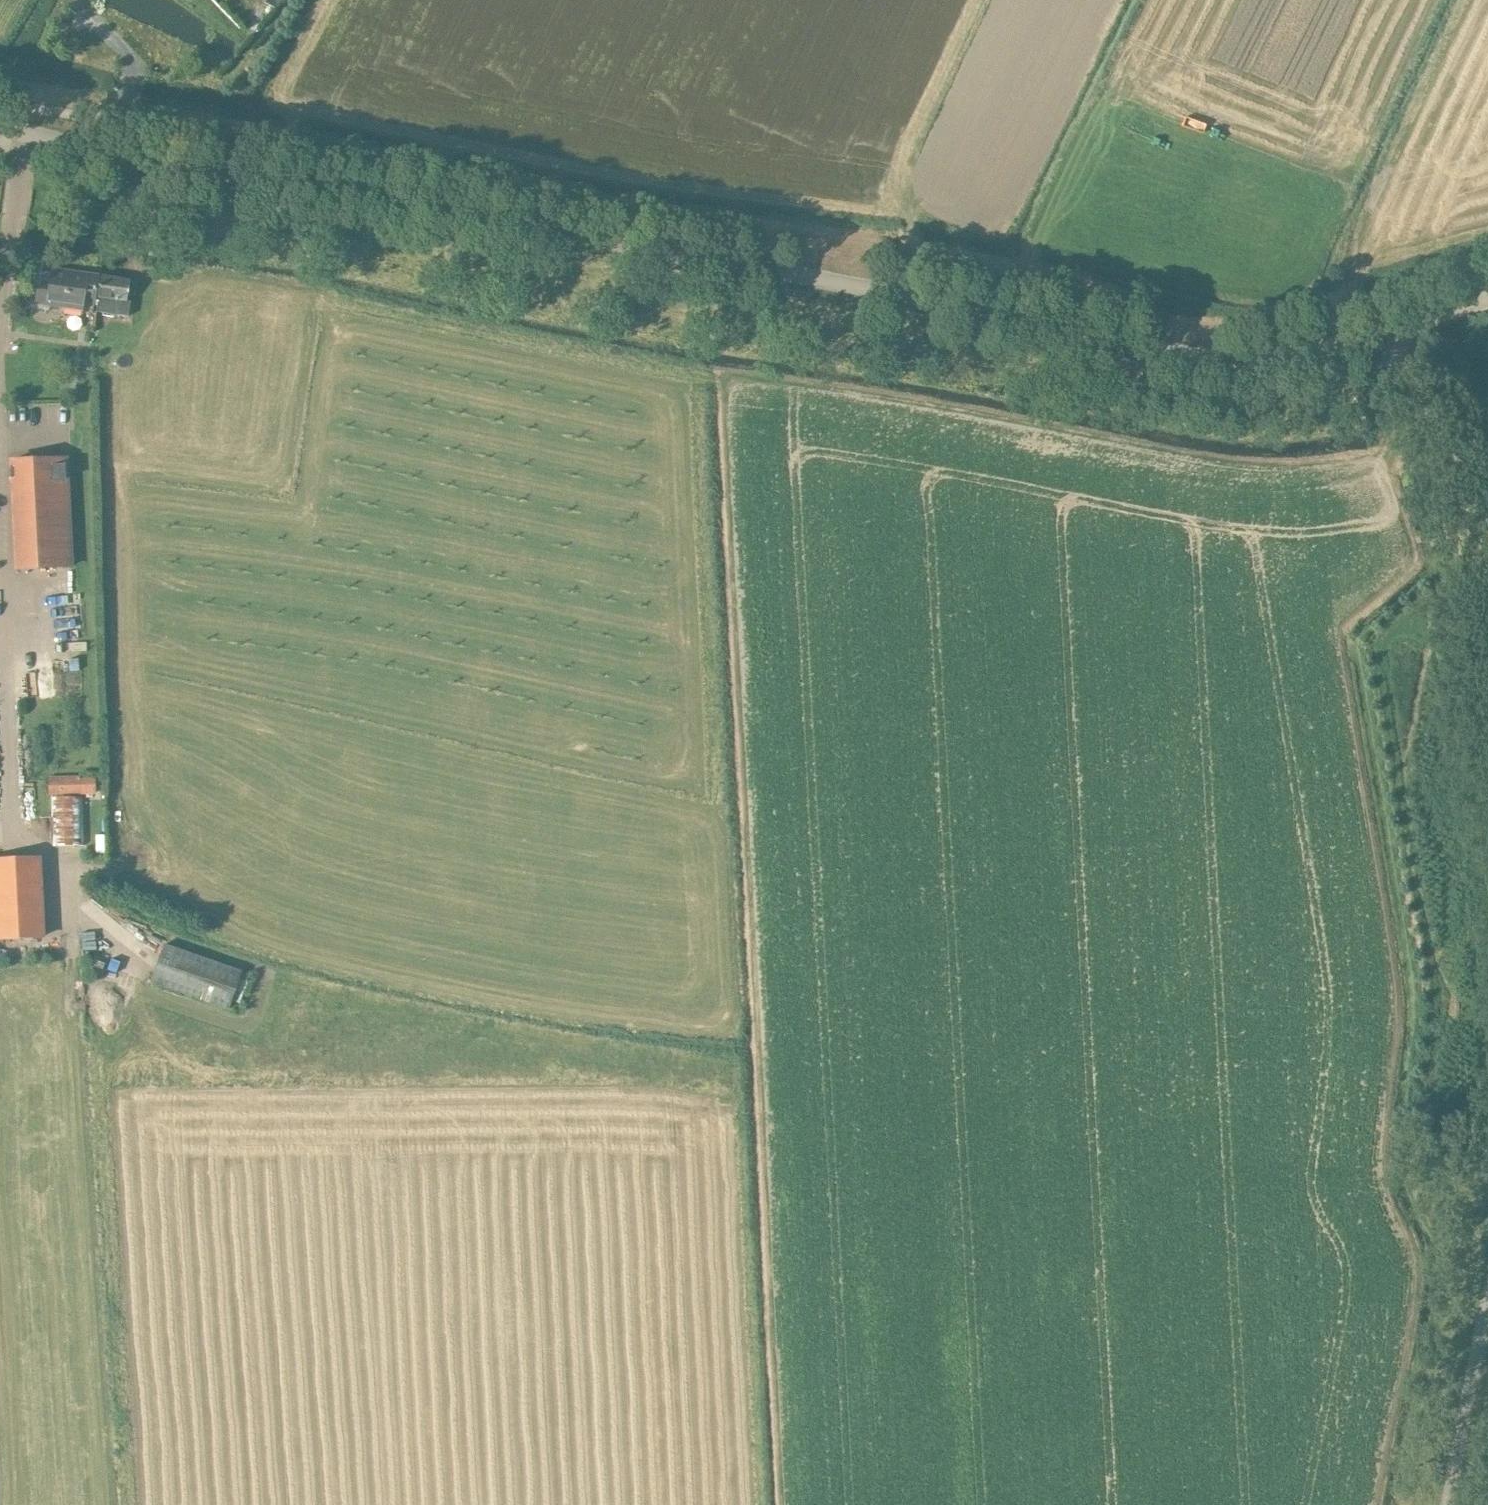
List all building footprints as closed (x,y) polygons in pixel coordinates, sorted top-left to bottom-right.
[(69,270),(67,270),(67,274),(49,272),(48,278),(37,277),(34,305),(63,309),(69,270)] [(102,275),(69,270),(63,309),(83,311),(84,301),(97,302),(95,313),(97,313),(102,275)] [(129,306),(126,306),(130,279),(102,275),(97,313),(128,318),(129,306)] [(73,567),(68,459),(12,462),(17,570),(73,567)] [(81,796),(81,778),(46,778),(47,796),(81,796)] [(83,846),(83,797),(51,797),(52,846),(83,846)] [(36,858),(0,860),(0,940),(40,938),(36,858)] [(240,969),(164,944),(151,983),(227,1008),(229,1001),(239,1004),(242,994),(232,991),(240,969)]
